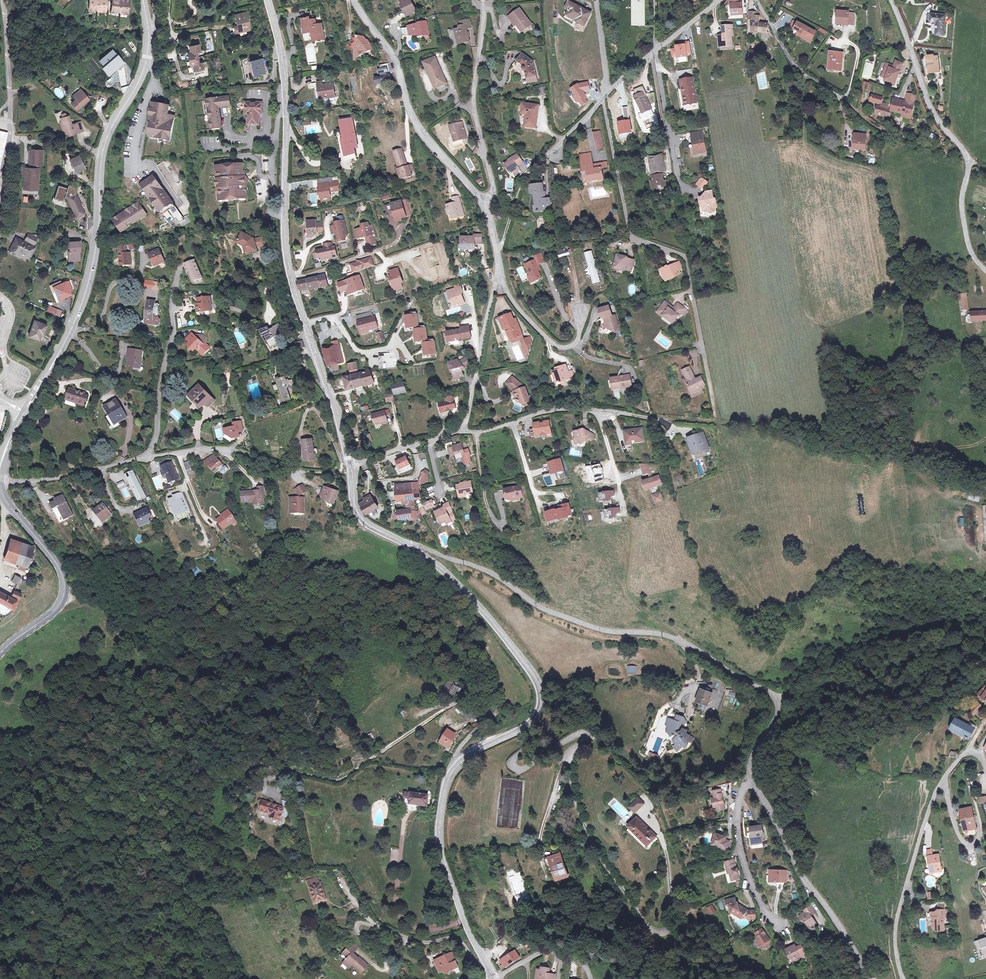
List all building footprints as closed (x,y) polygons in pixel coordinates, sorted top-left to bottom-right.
[(90,0),(89,0),(88,10),(92,11),(93,9),(100,10),(100,12),(105,12),(106,2),(101,1),(101,0),(94,0),(90,0)] [(112,2),(111,13),(115,13),(115,12),(122,13),(122,14),(127,15),(129,4),(124,3),(124,1),(124,0),(116,0),(116,2),(112,2)] [(404,8),(402,9),(406,16),(415,11),(409,0),(399,0),(404,8)] [(642,12),(633,13),(634,28),(645,28),(644,0),(642,0),(642,12)] [(633,13),(642,12),(642,0),(633,0),(633,13)] [(728,1),(729,5),(730,5),(731,16),(742,15),(741,8),(739,8),(739,4),(739,1),(738,0),(731,0),(728,1)] [(591,16),(569,4),(567,3),(564,10),(566,11),(568,12),(567,16),(574,20),(577,21),(575,25),(583,29),(584,28),(591,16)] [(518,24),(523,31),(531,25),(520,9),(509,16),(513,21),(511,22),(514,26),(516,25),(518,24)] [(568,12),(566,11),(562,19),(572,24),(574,20),(567,16),(568,12)] [(245,12),(236,14),(238,24),(234,25),(235,31),(249,28),(245,12)] [(752,32),(758,32),(758,22),(760,22),(760,15),(758,15),(758,14),(757,14),(757,12),(753,12),(753,18),(753,23),(752,23),(752,32)] [(837,12),(837,26),(852,26),(852,12),(837,12)] [(945,15),(930,13),(929,22),(936,23),(936,35),(945,36),(945,15)] [(303,20),(304,28),(308,27),(309,33),(313,32),(314,41),(326,39),(323,25),(317,26),(316,20),(311,21),(310,18),(303,20)] [(471,27),(469,20),(460,21),(461,26),(459,26),(459,29),(453,30),(456,42),(462,41),(462,43),(468,41),(465,29),(471,27)] [(798,22),(793,20),(790,27),(794,29),(798,22)] [(402,37),(409,35),(414,34),(418,33),(419,37),(423,36),(424,37),(429,36),(426,21),(418,23),(418,25),(401,29),(402,37)] [(760,23),(760,22),(758,22),(758,32),(762,32),(766,32),(767,23),(760,23)] [(815,31),(798,22),(794,29),(798,31),(802,34),(811,38),(815,31)] [(731,26),(721,27),(722,35),(722,38),(718,38),(718,47),(727,46),(727,43),(731,43),(730,36),(732,36),(731,26)] [(816,32),(815,31),(811,38),(802,34),(798,31),(796,34),(811,42),(816,32)] [(357,37),(357,38),(356,43),(353,46),(356,49),(355,54),(354,61),(362,56),(363,56),(367,53),(368,53),(370,51),(372,51),(373,48),(368,42),(366,41),(364,38),(357,37)] [(356,43),(357,38),(353,38),(353,40),(348,44),(355,54),(356,49),(353,46),(356,43)] [(671,51),(672,58),(677,57),(677,59),(686,58),(686,56),(690,55),(688,43),(684,44),(684,47),(681,47),(675,48),(676,51),(671,51)] [(190,54),(196,52),(196,51),(203,50),(203,48),(201,48),(200,45),(190,47),(191,52),(189,52),(190,54)] [(114,50),(100,60),(103,65),(101,66),(107,73),(109,72),(111,75),(116,71),(114,68),(123,62),(114,50)] [(525,73),(532,71),(533,71),(530,56),(521,50),(515,57),(521,61),(520,63),(521,65),(522,65),(524,73),(525,73)] [(837,56),(838,51),(828,50),(826,68),(830,69),(831,55),(837,56)] [(843,52),(838,51),(837,56),(831,55),(830,69),(841,70),(843,52)] [(927,56),(929,72),(940,71),(938,56),(933,56),(933,55),(927,56)] [(199,63),(198,58),(191,60),(192,67),(194,67),(198,66),(198,65),(206,63),(205,62),(199,63)] [(442,75),(435,58),(424,63),(425,66),(435,62),(440,76),(442,75)] [(222,59),(215,60),(216,67),(223,66),(222,59)] [(266,74),(263,59),(252,62),(255,76),(266,74)] [(885,64),(880,77),(884,79),(883,82),(893,86),(901,64),(894,61),(892,67),(885,64)] [(445,83),(442,75),(440,76),(435,62),(425,66),(431,80),(433,79),(436,87),(445,83)] [(198,66),(194,67),(195,75),(206,73),(205,66),(208,66),(208,63),(206,63),(198,65),(198,66)] [(390,74),(373,78),(375,84),(392,80),(390,74)] [(691,80),(678,82),(680,90),(682,89),(685,106),(695,104),(691,80)] [(321,90),(323,99),(334,97),(332,83),(321,85),(320,82),(317,83),(318,91),(321,90)] [(538,86),(539,91),(539,94),(546,92),(546,89),(545,85),(538,86)] [(647,92),(639,96),(642,105),(641,106),(644,113),(653,108),(647,92)] [(77,99),(72,103),(76,109),(89,99),(85,94),(80,97),(77,94),(74,96),(77,99)] [(907,94),(906,102),(914,103),(915,96),(907,94)] [(903,113),(903,114),(911,116),(914,103),(906,102),(905,104),(897,103),(898,100),(893,99),(891,105),(882,103),(883,98),(871,96),(870,102),(878,104),(875,115),(884,116),(884,114),(890,115),(891,110),(903,113)] [(229,97),(207,100),(212,130),(222,128),(219,108),(231,106),(229,97)] [(259,111),(261,111),(261,103),(246,103),(246,114),(249,114),(249,124),(259,124),(259,114),(259,111)] [(170,106),(154,104),(149,138),(172,141),(175,116),(169,115),(170,106)] [(540,107),(524,104),(523,112),(527,113),(525,128),(537,130),(540,107)] [(68,129),(70,136),(84,132),(81,122),(72,125),(70,117),(64,113),(63,114),(62,112),(55,114),(58,123),(61,123),(63,130),(65,129),(68,129)] [(352,119),(342,121),(343,126),(341,127),(344,140),(341,141),(344,152),(354,150),(354,148),(358,148),(352,119)] [(449,125),(451,133),(451,136),(457,135),(458,140),(466,138),(464,130),(461,130),(461,128),(459,122),(449,125)] [(594,134),(596,142),(603,140),(601,132),(594,134)] [(451,136),(451,133),(449,133),(452,145),(459,144),(458,140),(457,135),(451,136)] [(854,134),(854,145),(858,145),(858,149),(865,150),(865,135),(854,134)] [(694,155),(700,154),(700,151),(706,150),(703,136),(692,137),(694,155)] [(603,140),(596,142),(598,149),(605,148),(603,140)] [(43,151),(30,150),(29,164),(31,164),(31,169),(25,169),(25,176),(24,184),(38,185),(39,169),(37,169),(37,165),(42,165),(43,151)] [(402,167),(399,168),(402,178),(411,175),(410,172),(414,171),(412,164),(406,166),(400,150),(393,152),(395,156),(396,156),(399,166),(402,165),(402,167)] [(590,154),(580,156),(583,171),(586,171),(588,181),(602,179),(601,168),(607,167),(606,163),(596,164),(597,169),(593,169),(590,154)] [(661,156),(642,159),(645,176),(650,175),(658,174),(664,173),(661,156)] [(85,169),(78,157),(71,161),(74,168),(75,167),(79,173),(85,169)] [(524,165),(519,157),(510,162),(509,165),(505,167),(509,174),(512,175),(516,172),(517,172),(519,171),(517,168),(519,167),(520,168),(524,165)] [(164,163),(158,167),(179,199),(184,195),(164,163)] [(234,198),(246,197),(245,185),(243,185),(242,177),(244,177),(243,172),(241,173),(241,165),(230,167),(230,168),(227,168),(227,167),(220,168),(217,172),(218,180),(219,180),(219,188),(219,196),(223,200),(230,199),(230,198),(234,197),(234,198)] [(184,218),(155,176),(142,185),(149,195),(148,196),(151,199),(152,199),(166,218),(167,218),(171,224),(174,221),(177,225),(181,223),(183,227),(192,222),(187,216),(184,218)] [(659,177),(650,178),(651,182),(649,183),(650,191),(655,190),(661,189),(665,188),(664,184),(662,184),(661,179),(659,179),(659,177)] [(701,181),(696,186),(702,191),(708,185),(704,180),(701,181)] [(321,197),(330,196),(330,191),(335,191),(334,187),(337,186),(336,181),(332,182),(318,184),(320,197),(321,197)] [(59,183),(55,197),(64,199),(65,196),(68,194),(77,215),(86,211),(76,190),(77,190),(78,185),(69,182),(68,186),(59,183)] [(530,195),(533,195),(534,208),(538,207),(539,213),(549,212),(548,201),(544,201),(543,194),(542,186),(529,187),(530,195)] [(701,198),(698,199),(699,206),(702,210),(707,208),(708,212),(708,214),(713,213),(713,209),(716,209),(715,200),(713,200),(711,193),(706,193),(701,198)] [(448,208),(450,213),(452,213),(453,218),(463,215),(457,195),(451,197),(452,200),(453,203),(449,204),(447,204),(448,208)] [(390,205),(396,221),(401,219),(406,218),(405,216),(401,202),(400,201),(390,205)] [(404,201),(401,202),(405,216),(409,215),(404,201)] [(140,204),(116,221),(124,233),(148,216),(140,204)] [(316,223),(316,221),(308,222),(309,227),(308,227),(308,234),(317,233),(317,230),(321,230),(321,223),(316,223)] [(331,226),(333,234),(337,233),(339,241),(346,240),(345,236),(345,233),(347,233),(345,221),(335,223),(335,225),(331,226)] [(368,226),(368,223),(362,224),(362,228),(359,229),(361,236),(366,235),(368,236),(368,238),(371,237),(371,238),(375,237),(376,237),(373,225),(370,226),(368,226)] [(27,232),(25,238),(34,241),(36,235),(27,232)] [(242,233),(237,243),(244,247),(246,254),(257,251),(256,247),(265,245),(262,237),(254,240),(254,239),(242,233)] [(462,249),(470,249),(470,247),(475,247),(475,242),(483,242),(482,233),(475,234),(475,236),(462,236),(462,249)] [(35,245),(15,239),(10,253),(18,256),(21,250),(32,254),(35,245)] [(80,240),(71,241),(71,249),(70,249),(70,258),(80,258),(80,249),(80,240)] [(332,243),(324,245),(325,249),(316,251),(318,258),(322,257),(325,257),(325,259),(337,257),(335,247),(332,247),(332,243)] [(127,254),(126,246),(118,247),(120,266),(131,265),(130,253),(127,254)] [(165,262),(160,250),(155,252),(153,249),(146,252),(149,259),(151,258),(154,265),(159,263),(160,264),(165,262)] [(565,249),(556,252),(559,259),(569,255),(568,250),(566,251),(565,249)] [(590,254),(584,256),(590,278),(591,278),(594,286),(597,285),(595,278),(598,277),(597,275),(599,275),(596,262),(593,262),(590,254)] [(627,257),(617,255),(613,269),(624,272),(624,269),(631,271),(634,260),(627,258),(627,257)] [(529,264),(525,266),(529,275),(531,281),(539,278),(536,270),(539,269),(537,266),(543,263),(540,256),(534,258),(535,260),(528,263),(529,264)] [(351,265),(354,273),(374,265),(371,257),(360,261),(358,262),(351,265)] [(191,274),(195,283),(203,280),(194,262),(184,267),(188,275),(191,274)] [(666,267),(659,270),(662,277),(667,278),(669,282),(681,277),(678,269),(676,264),(672,267),(672,269),(668,271),(666,267)] [(398,268),(388,272),(393,285),(395,285),(397,289),(403,287),(401,282),(403,281),(398,268)] [(531,281),(529,275),(527,276),(530,284),(540,280),(539,278),(531,281)] [(309,285),(309,290),(321,287),(321,288),(328,287),(325,276),(297,282),(299,288),(309,285)] [(360,276),(339,284),(342,293),(347,291),(352,289),(354,293),(365,289),(360,276)] [(68,281),(59,285),(55,286),(56,290),(60,299),(73,293),(68,281)] [(462,285),(450,288),(451,292),(449,293),(450,299),(452,298),(453,303),(459,302),(459,303),(464,301),(461,289),(463,289),(462,285)] [(958,296),(959,306),(963,306),(964,309),(966,308),(965,295),(958,296)] [(203,310),(203,312),(210,311),(209,298),(197,299),(197,303),(199,303),(199,305),(198,305),(196,305),(197,311),(203,310)] [(156,302),(148,301),(147,310),(148,310),(147,322),(148,322),(155,323),(156,315),(158,315),(159,315),(159,304),(155,305),(156,302)] [(664,301),(656,311),(671,324),(677,316),(679,317),(682,313),(685,309),(678,304),(673,311),(668,307),(670,306),(664,301)] [(607,306),(598,309),(601,320),(603,320),(605,324),(606,324),(607,329),(611,331),(616,330),(617,326),(616,321),(612,322),(610,316),(607,306)] [(236,307),(231,307),(231,311),(236,311),(240,313),(244,316),(247,321),(248,320),(247,319),(247,318),(246,317),(245,316),(244,315),(243,314),(242,313),(240,312),(239,312),(241,309),(236,307)] [(241,309),(239,312),(240,312),(242,313),(243,314),(244,315),(245,316),(246,317),(247,318),(247,319),(248,320),(250,319),(246,314),(241,309)] [(411,315),(406,315),(406,320),(404,321),(405,322),(406,321),(407,322),(407,327),(418,325),(416,311),(411,312),(411,315)] [(985,320),(985,311),(969,312),(970,322),(985,320)] [(379,327),(374,312),(356,317),(361,332),(379,327)] [(155,323),(148,322),(148,325),(158,326),(160,325),(160,320),(158,317),(158,315),(156,315),(155,323)] [(511,315),(505,317),(508,323),(514,321),(511,315)] [(517,323),(515,324),(514,321),(508,323),(505,317),(497,320),(505,342),(511,340),(522,336),(517,323)] [(48,324),(36,320),(30,335),(40,339),(42,333),(44,334),(48,324)] [(327,322),(320,324),(322,330),(329,328),(327,322)] [(262,329),(259,330),(262,335),(264,334),(268,341),(267,341),(271,349),(279,344),(275,337),(282,333),(280,328),(281,327),(279,324),(270,329),(268,326),(263,329),(262,329)] [(427,340),(425,325),(420,325),(420,328),(413,329),(413,334),(413,336),(414,339),(414,342),(427,340)] [(451,341),(460,339),(460,341),(464,341),(464,339),(463,335),(465,334),(465,333),(470,331),(469,325),(461,327),(461,328),(445,331),(446,337),(450,336),(451,341)] [(187,349),(188,349),(188,353),(191,352),(193,353),(194,353),(196,351),(199,353),(204,347),(203,347),(191,337),(190,336),(188,339),(189,340),(186,343),(189,345),(187,348),(187,349)] [(205,345),(205,343),(197,336),(191,337),(203,347),(205,345)] [(522,336),(511,340),(512,344),(520,340),(523,347),(526,346),(523,339),(522,336)] [(429,342),(423,343),(424,347),(422,349),(424,348),(424,349),(425,354),(436,352),(434,338),(429,339),(429,342)] [(302,341),(295,343),(298,350),(305,348),(302,341)] [(334,347),(324,350),(327,365),(343,362),(340,346),(339,346),(338,342),(333,343),(334,347)] [(131,356),(129,368),(140,369),(140,364),(142,365),(144,351),(130,350),(129,355),(131,356)] [(305,358),(303,351),(296,353),(299,360),(305,358)] [(394,352),(379,354),(381,370),(396,368),(394,352)] [(464,367),(465,369),(469,367),(466,363),(464,360),(461,362),(459,360),(450,363),(452,371),(453,370),(454,372),(455,377),(458,378),(460,377),(464,376),(462,370),(462,368),(464,367)] [(356,363),(349,365),(350,372),(358,371),(356,363)] [(555,371),(551,372),(554,382),(559,381),(563,379),(563,381),(574,377),(571,370),(568,371),(566,366),(562,368),(561,365),(554,368),(555,371)] [(694,379),(693,376),(693,375),(690,367),(683,370),(686,378),(685,379),(690,392),(700,388),(699,386),(703,384),(700,377),(694,379)] [(343,378),(346,389),(354,387),(374,383),(373,380),(372,375),(371,372),(370,371),(351,376),(343,378)] [(623,376),(611,378),(613,389),(630,386),(629,381),(624,383),(623,376)] [(285,377),(276,380),(277,385),(273,386),(275,392),(280,391),(283,402),(291,399),(287,388),(289,388),(288,385),(290,385),(291,387),(294,386),(292,380),(287,381),(285,377)] [(507,383),(510,387),(517,381),(513,377),(507,383)] [(513,390),(514,392),(513,392),(516,401),(515,402),(517,403),(518,402),(522,404),(527,402),(528,401),(524,388),(517,381),(510,387),(513,390)] [(404,382),(392,385),(394,394),(406,391),(404,382)] [(190,395),(202,407),(206,402),(210,406),(216,400),(212,396),(211,396),(200,385),(190,395)] [(70,390),(67,400),(78,403),(77,405),(84,407),(86,401),(87,402),(89,396),(85,395),(86,393),(77,391),(77,392),(70,390)] [(394,394),(387,396),(389,404),(396,402),(394,394)] [(445,401),(438,403),(441,414),(450,412),(450,410),(457,408),(453,396),(444,398),(445,401)] [(126,419),(117,402),(106,408),(112,418),(110,419),(115,429),(123,425),(121,422),(126,419)] [(388,416),(387,412),(374,416),(377,426),(390,423),(388,416)] [(544,420),(544,421),(540,422),(540,421),(534,422),(535,427),(534,427),(536,434),(537,434),(540,433),(542,434),(545,433),(546,432),(546,431),(550,430),(549,419),(544,420)] [(238,430),(242,429),(240,422),(233,424),(235,428),(224,431),(226,435),(230,439),(236,437),(237,439),(240,438),(239,434),(238,430)] [(576,444),(592,440),(590,432),(585,433),(584,429),(575,432),(576,438),(575,439),(576,444)] [(634,430),(625,432),(627,445),(633,444),(632,442),(636,441),(636,443),(644,442),(643,429),(638,430),(638,432),(635,432),(634,430)] [(694,446),(696,451),(708,447),(705,439),(703,440),(701,434),(687,439),(690,447),(694,446)] [(314,439),(304,441),(305,455),(308,455),(309,461),(317,460),(316,454),(315,449),(314,439)] [(468,450),(464,451),(463,444),(454,446),(456,455),(457,459),(462,458),(464,465),(471,464),(469,457),(471,457),(469,450),(468,450)] [(203,460),(214,477),(220,473),(222,476),(226,473),(215,457),(212,459),(210,455),(203,460)] [(401,468),(403,472),(412,468),(410,464),(409,464),(406,457),(395,462),(398,470),(401,468)] [(560,458),(549,462),(552,472),(557,470),(559,474),(565,472),(563,469),(560,458)] [(163,474),(160,475),(162,478),(166,476),(169,483),(177,479),(171,463),(168,464),(165,465),(160,467),(163,474)] [(644,475),(648,474),(650,480),(653,479),(651,473),(649,466),(642,469),(644,475)] [(405,504),(406,510),(396,511),(397,521),(410,519),(411,521),(417,520),(417,518),(416,509),(414,509),(413,501),(413,499),(421,498),(419,487),(427,483),(427,480),(427,477),(426,476),(423,472),(422,472),(421,473),(421,474),(419,483),(406,484),(406,483),(394,484),(396,501),(402,501),(402,504),(405,504)] [(133,473),(126,477),(139,502),(146,499),(133,473)] [(659,477),(653,479),(650,480),(643,482),(646,491),(662,486),(659,477)] [(463,485),(454,486),(456,496),(462,495),(470,494),(468,483),(463,483),(463,485)] [(512,497),(517,496),(517,497),(522,496),(522,495),(520,484),(504,488),(506,498),(512,497)] [(325,500),(330,502),(331,500),(335,502),(338,491),(325,486),(322,494),(325,500)] [(264,504),(263,487),(258,487),(258,491),(243,492),(243,502),(254,501),(254,505),(264,504)] [(614,492),(599,493),(600,502),(611,501),(610,496),(615,496),(614,492)] [(188,509),(182,494),(179,495),(178,493),(173,495),(174,497),(169,499),(175,515),(185,511),(188,509)] [(377,508),(378,507),(371,495),(360,503),(367,514),(367,513),(368,513),(377,508)] [(298,511),(303,511),(303,497),(290,497),(290,501),(288,502),(290,503),(290,510),(293,513),(298,513),(298,511)] [(51,506),(56,516),(60,514),(64,521),(72,517),(62,498),(54,502),(55,504),(51,506)] [(554,499),(548,501),(550,509),(545,511),(548,519),(553,517),(559,516),(557,508),(554,499)] [(448,502),(443,504),(443,506),(435,510),(440,521),(443,520),(446,522),(450,520),(447,512),(451,510),(448,502)] [(561,507),(557,508),(559,516),(560,517),(567,515),(567,516),(571,515),(568,502),(560,504),(561,507)] [(101,521),(110,515),(103,506),(95,512),(101,521)] [(368,513),(367,513),(369,517),(379,511),(377,508),(368,513)] [(620,509),(605,510),(606,519),(617,518),(616,513),(620,513),(620,509)] [(447,512),(450,520),(455,518),(451,510),(447,512)] [(144,513),(136,517),(141,528),(149,524),(148,520),(152,518),(149,511),(144,513)] [(224,525),(225,526),(229,523),(233,520),(228,512),(224,515),(223,513),(220,515),(220,517),(215,521),(220,527),(224,525)] [(112,517),(110,515),(101,521),(103,524),(112,517)] [(5,559),(20,563),(26,565),(32,547),(11,540),(5,559)] [(13,607),(17,598),(0,591),(0,601),(13,607)] [(462,688),(450,682),(446,691),(457,697),(462,688)] [(707,705),(711,693),(700,689),(696,701),(703,703),(707,705)] [(985,692),(985,691),(984,689),(982,690),(977,696),(980,698),(984,691),(985,692)] [(973,714),(978,709),(973,706),(970,710),(968,711),(973,714)] [(671,737),(673,736),(678,733),(680,736),(679,738),(677,738),(676,740),(674,742),(677,745),(675,748),(679,751),(683,746),(687,748),(689,742),(692,743),(694,738),(686,734),(688,732),(683,730),(681,733),(679,731),(681,724),(684,724),(685,720),(684,718),(676,715),(674,722),(668,719),(666,726),(668,727),(669,731),(667,732),(671,737)] [(950,730),(955,733),(955,731),(951,729),(955,720),(960,723),(975,731),(975,727),(962,720),(956,717),(950,730)] [(975,731),(960,723),(955,720),(951,729),(955,731),(955,733),(968,739),(973,731),(974,731),(975,731)] [(469,735),(476,728),(471,724),(464,730),(469,735)] [(454,735),(446,730),(439,742),(448,747),(454,735)] [(656,737),(650,752),(658,755),(664,740),(656,737)] [(727,810),(725,790),(716,791),(717,798),(715,798),(716,808),(718,808),(718,812),(727,810)] [(428,795),(405,793),(403,805),(421,807),(421,804),(427,805),(428,795)] [(570,795),(563,793),(560,812),(567,813),(570,795)] [(632,807),(637,813),(647,805),(642,799),(632,807)] [(288,809),(283,807),(265,802),(261,813),(270,816),(270,819),(279,822),(281,816),(286,817),(288,809)] [(969,808),(957,810),(958,819),(961,819),(962,830),(973,828),(969,808)] [(638,818),(628,827),(646,847),(656,837),(638,818)] [(763,828),(753,829),(754,839),(751,840),(752,847),(762,846),(762,839),(764,838),(763,828)] [(717,835),(714,845),(724,849),(723,851),(728,853),(731,842),(727,840),(728,838),(717,835)] [(560,854),(556,855),(558,862),(551,865),(554,875),(556,881),(569,876),(560,854)] [(928,856),(929,863),(930,863),(932,872),(942,871),(939,854),(933,855),(928,856)] [(550,876),(554,875),(551,865),(558,862),(556,855),(544,859),(550,876)] [(731,874),(733,882),(741,880),(739,874),(740,874),(739,868),(738,869),(737,864),(732,865),(731,861),(726,863),(728,874),(731,874)] [(788,873),(772,872),(771,883),(777,884),(777,882),(787,883),(788,873)] [(308,879),(315,902),(326,898),(319,875),(308,879)] [(746,917),(746,916),(748,913),(748,912),(739,906),(739,905),(738,905),(737,900),(727,901),(728,906),(731,907),(733,914),(735,914),(736,917),(742,920),(744,916),(746,917)] [(706,908),(710,915),(716,912),(712,904),(706,908)] [(815,914),(811,907),(804,911),(805,913),(798,918),(801,922),(804,922),(808,929),(815,925),(810,917),(815,914)] [(947,915),(947,908),(939,908),(939,910),(932,910),(932,917),(935,917),(935,919),(933,919),(933,926),(935,928),(940,928),(940,930),(944,930),(945,923),(943,923),(943,915),(947,915)] [(750,916),(749,918),(747,920),(752,923),(757,920),(756,913),(749,913),(750,914),(750,916)] [(769,942),(762,930),(755,934),(757,939),(757,942),(758,944),(757,946),(768,948),(769,942)] [(975,940),(977,950),(981,949),(984,958),(985,957),(985,937),(975,940)] [(355,942),(352,944),(358,950),(361,947),(355,942)] [(358,950),(352,944),(342,955),(346,959),(344,962),(350,968),(354,964),(363,973),(366,970),(365,969),(369,965),(360,957),(360,958),(355,953),(358,950)] [(796,949),(794,946),(785,950),(788,956),(789,956),(794,965),(802,961),(806,959),(803,956),(807,954),(801,946),(796,949)] [(500,963),(502,966),(511,961),(521,956),(516,947),(513,949),(514,950),(502,958),(504,960),(500,963)] [(439,974),(443,972),(442,971),(447,969),(449,972),(457,968),(454,962),(455,961),(450,952),(433,961),(439,974)] [(546,968),(541,967),(541,969),(537,969),(536,975),(540,976),(540,978),(554,978),(555,974),(550,973),(545,973),(546,968)]
